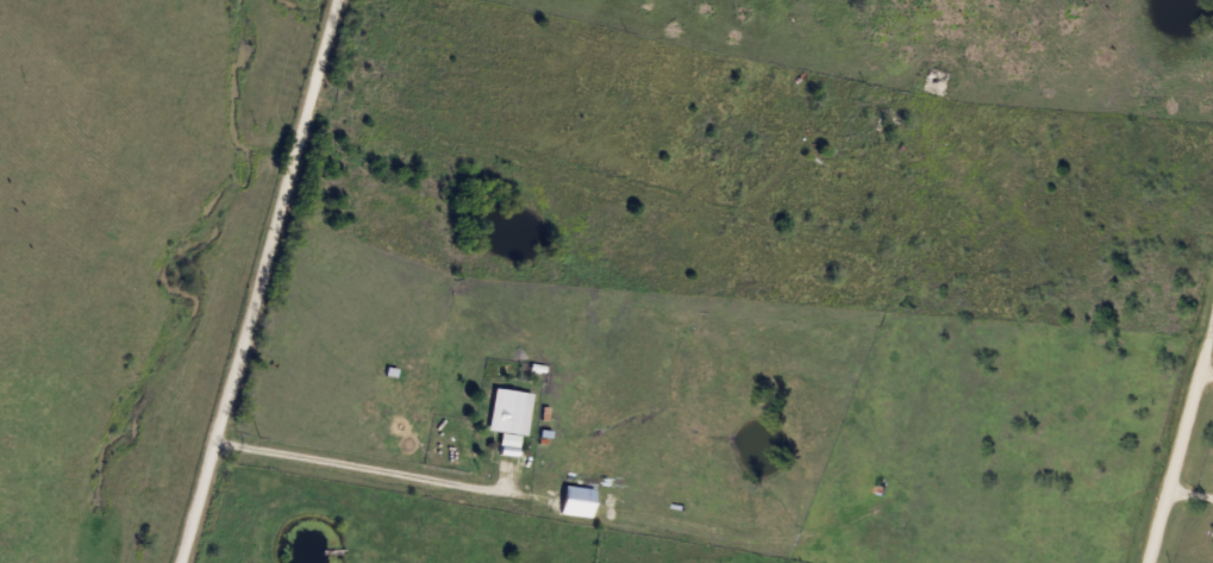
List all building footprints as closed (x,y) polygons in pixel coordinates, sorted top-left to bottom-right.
[(496,433),(496,390),(519,390),(519,433),(496,433)]
